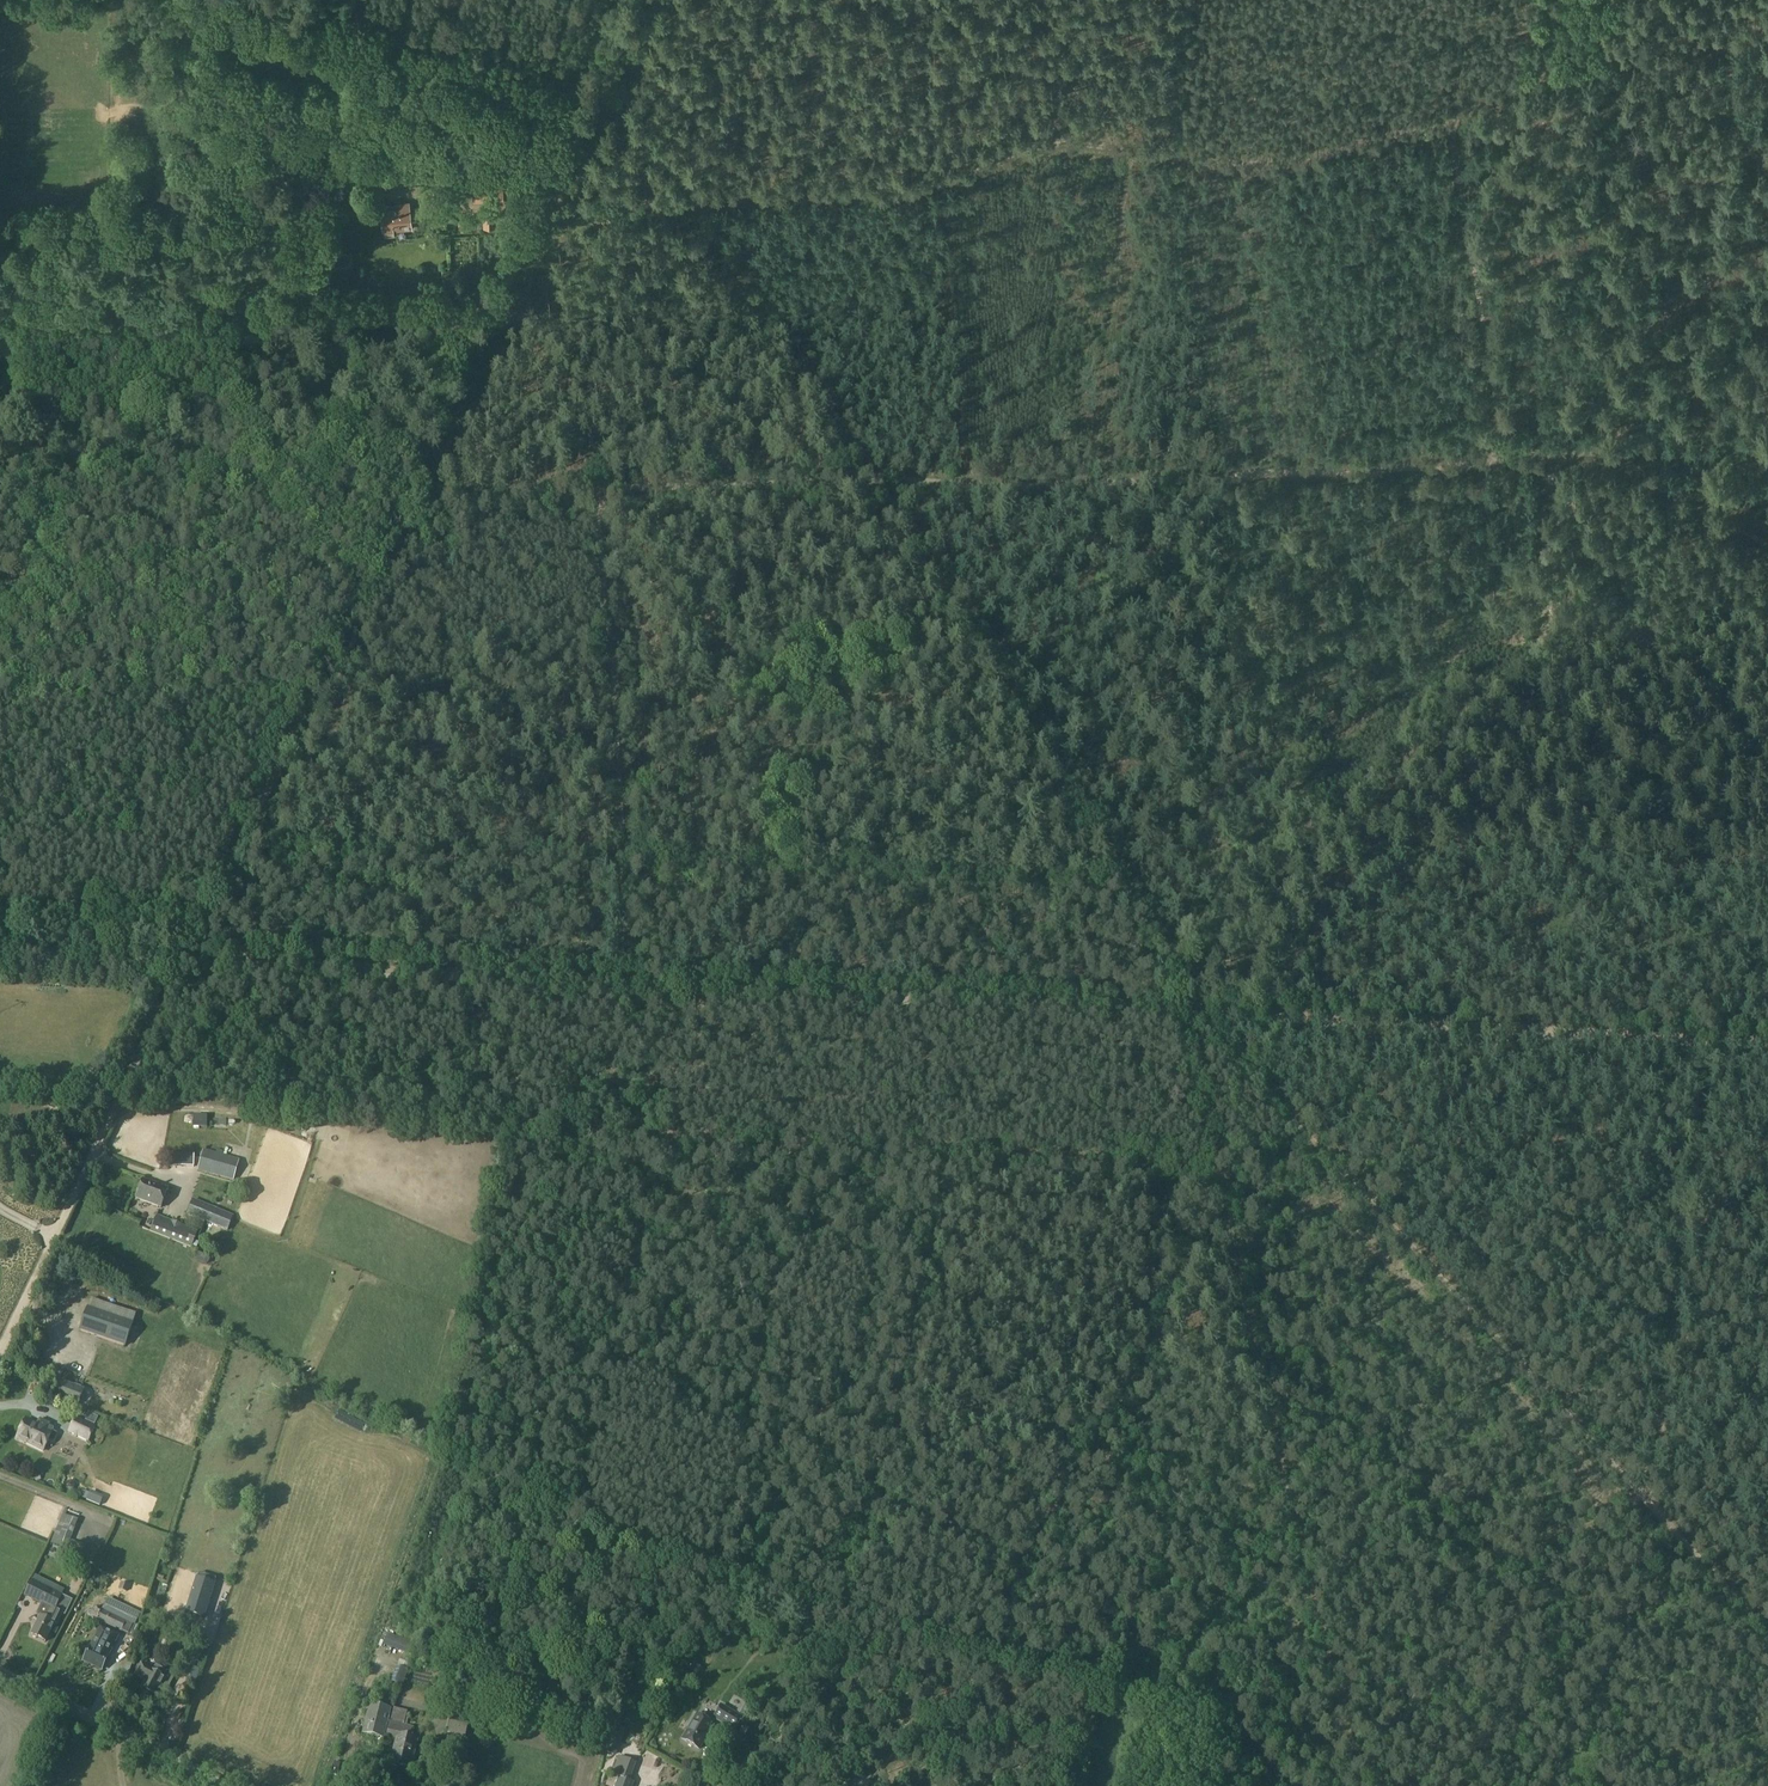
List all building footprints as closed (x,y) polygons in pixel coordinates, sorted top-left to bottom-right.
[(398,179),(413,177),(412,165),(396,167),(398,179)] [(472,199),(472,187),(450,189),(450,200),(472,199)] [(447,203),(446,195),(431,196),(432,204),(447,203)] [(410,229),(408,203),(380,204),(382,230),(384,230),(384,236),(394,235),(393,230),(410,229)] [(484,217),(483,229),(494,229),(494,218),(484,217)] [(273,268),(276,277),(278,286),(291,282),(285,264),(273,268)] [(197,1170),(234,1181),(240,1160),(203,1150),(197,1170)] [(170,1166),(194,1167),(194,1156),(170,1155),(170,1166)] [(160,1208),(167,1189),(143,1180),(136,1198),(160,1208)] [(196,1186),(190,1198),(207,1205),(212,1193),(196,1186)] [(188,1214),(226,1230),(231,1217),(194,1201),(188,1214)] [(157,1215),(150,1231),(191,1247),(197,1231),(157,1215)] [(199,1251),(196,1260),(206,1264),(209,1256),(199,1251)] [(72,1271),(70,1277),(78,1280),(80,1274),(72,1271)] [(91,1299),(88,1308),(133,1323),(136,1315),(91,1299)] [(133,1323),(88,1308),(87,1307),(79,1331),(126,1347),(133,1323)] [(56,1397),(78,1405),(83,1390),(62,1382),(56,1397)] [(25,1417),(15,1439),(43,1452),(48,1441),(52,1442),(54,1441),(57,1435),(56,1433),(52,1430),(53,1428),(38,1421),(37,1423),(25,1417)] [(74,1418),(68,1431),(89,1441),(95,1427),(74,1418)] [(63,1515),(51,1543),(66,1549),(70,1540),(68,1539),(75,1520),(63,1515)] [(66,1549),(65,1551),(75,1555),(74,1557),(80,1560),(83,1554),(86,1546),(70,1540),(66,1549)] [(196,1579),(186,1612),(203,1618),(214,1584),(196,1579)] [(32,1580),(24,1596),(49,1609),(54,1612),(62,1596),(32,1580)] [(121,1582),(118,1589),(127,1593),(129,1585),(121,1582)] [(112,1604),(108,1613),(126,1621),(122,1631),(133,1637),(138,1626),(138,1625),(137,1625),(141,1617),(112,1604)] [(45,1618),(41,1616),(31,1635),(46,1642),(60,1615),(54,1612),(49,1609),(45,1618)] [(126,1621),(108,1613),(102,1610),(97,1620),(122,1631),(126,1621)] [(91,1646),(83,1662),(101,1670),(109,1655),(107,1654),(108,1651),(110,1652),(116,1640),(99,1632),(96,1636),(95,1636),(90,1646),(91,1646)] [(387,1634),(383,1646),(413,1656),(417,1645),(414,1644),(416,1638),(398,1632),(396,1638),(387,1634)] [(135,1675),(145,1681),(141,1688),(156,1696),(164,1681),(170,1684),(174,1676),(156,1666),(154,1670),(141,1663),(135,1675)] [(542,1678),(546,1667),(538,1664),(534,1674),(542,1678)] [(185,1683),(195,1686),(200,1670),(190,1667),(185,1683)] [(391,1682),(403,1687),(408,1671),(396,1667),(391,1682)] [(778,1695),(770,1707),(778,1712),(786,1700),(778,1695)] [(741,1702),(736,1712),(743,1717),(749,1707),(741,1702)] [(363,1733),(383,1738),(390,1710),(370,1705),(363,1733)] [(713,1719),(736,1734),(744,1721),(720,1707),(713,1719)] [(465,1737),(470,1718),(451,1714),(447,1733),(465,1737)] [(695,1714),(680,1740),(699,1751),(714,1725),(695,1714)] [(413,1728),(391,1722),(387,1736),(396,1738),(390,1762),(411,1767),(418,1739),(411,1737),(413,1728)] [(732,1773),(741,1759),(727,1751),(719,1766),(732,1773)] [(619,1778),(616,1785),(633,1785),(634,1783),(629,1781),(635,1763),(619,1756),(612,1775),(619,1778)] [(657,1763),(649,1767),(654,1778),(662,1774),(657,1763)] [(682,1772),(676,1781),(682,1784),(687,1775),(682,1772)]
